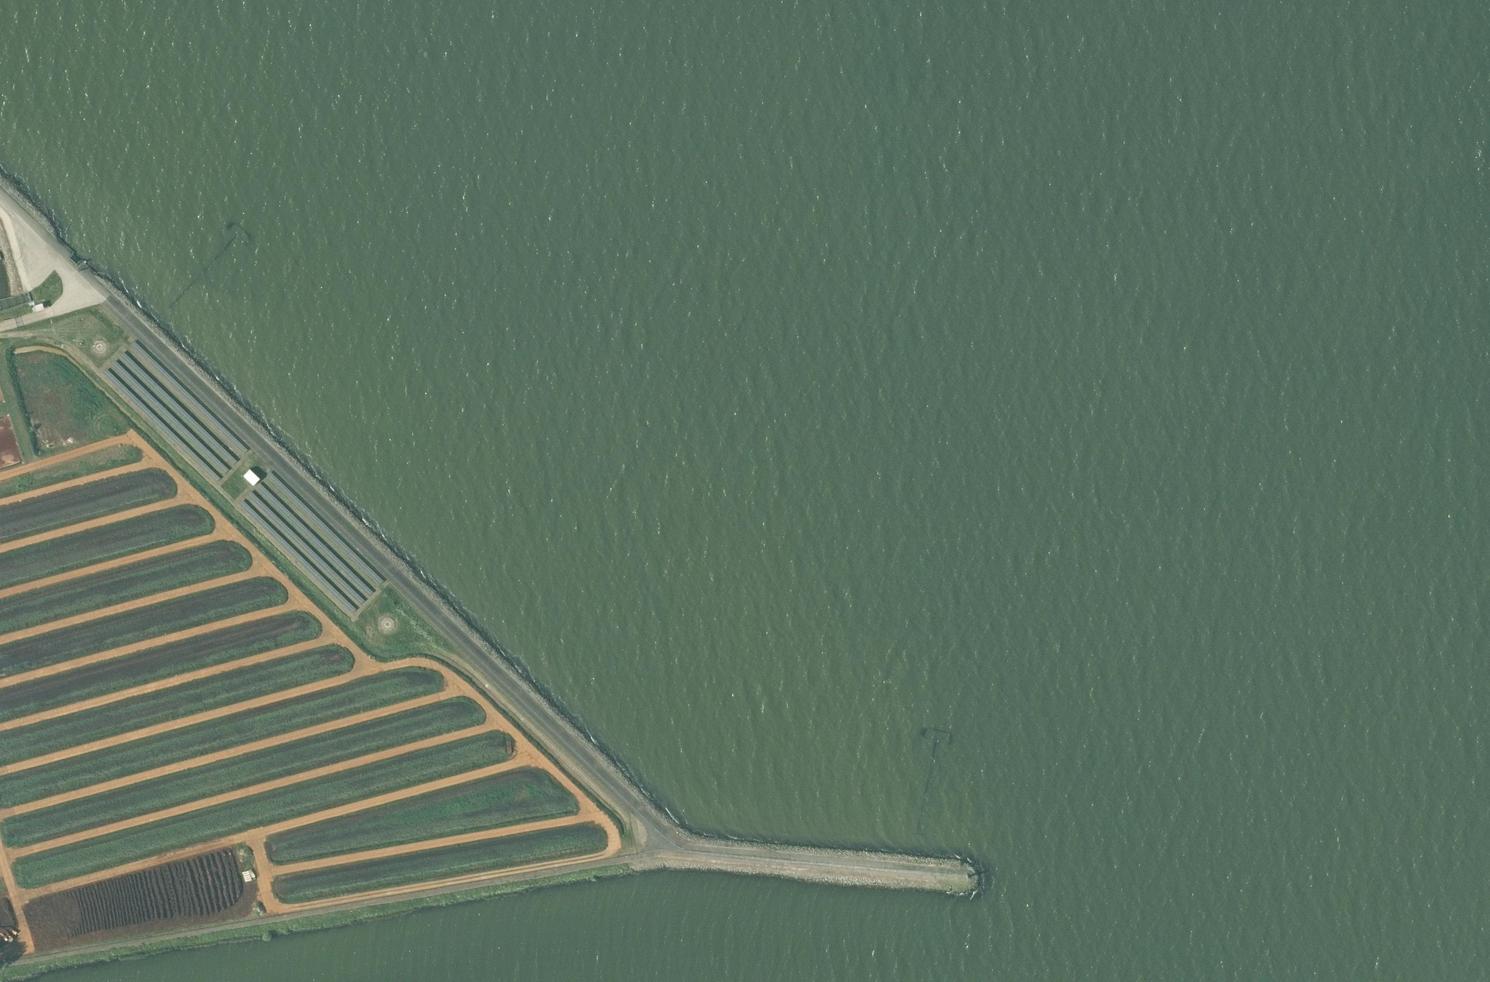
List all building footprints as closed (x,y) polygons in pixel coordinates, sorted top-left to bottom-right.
[(255,898),(259,909),(268,906),(264,895),(255,898)]
